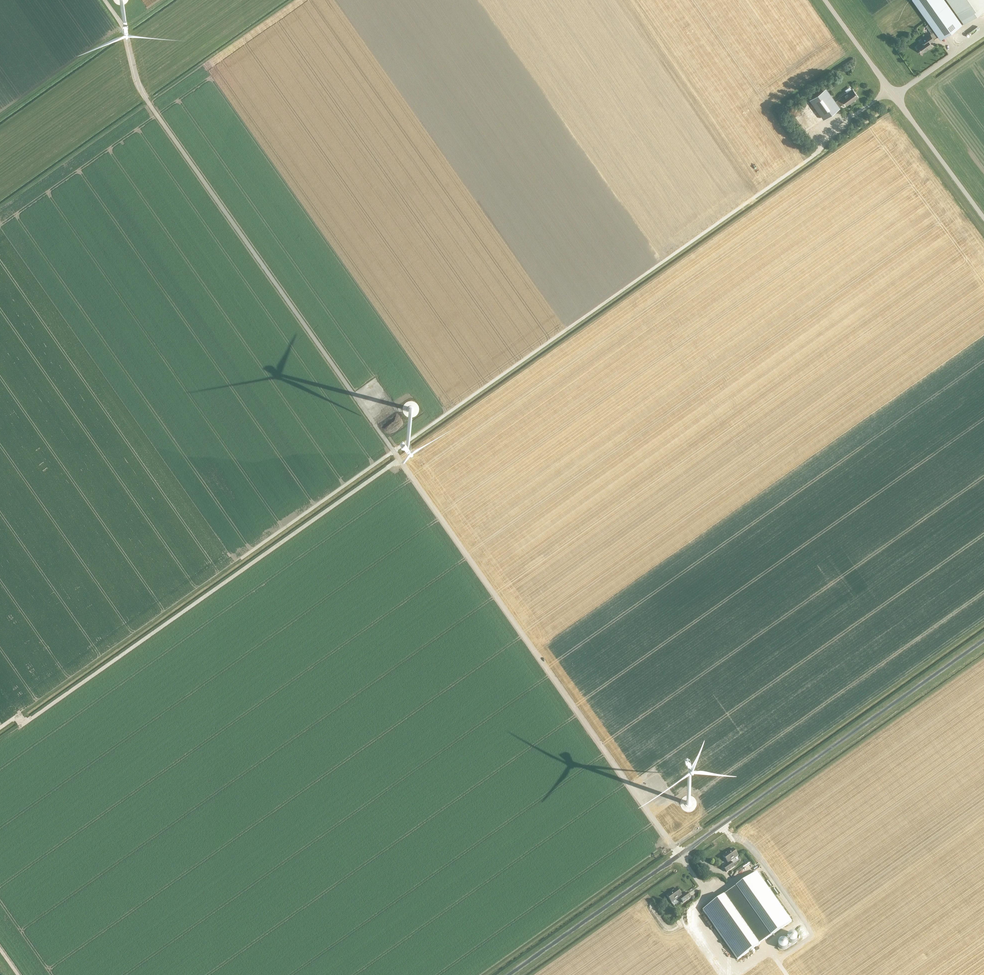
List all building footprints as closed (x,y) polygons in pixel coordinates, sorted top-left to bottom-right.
[(939,36),(941,39),(983,8),(983,0),(948,0),(950,2),(947,4),(944,0),(913,0),(935,30),(939,36)] [(939,36),(935,30),(930,34),(929,34),(922,39),(923,41),(917,46),(917,47),(918,47),(921,52),(922,53),(928,48),(929,49),(932,46),(930,43),(934,40),(933,39),(939,36)] [(839,108),(839,107),(835,102),(826,89),(811,100),(824,118),(839,108)] [(842,97),(835,102),(839,107),(844,103),(845,102),(847,105),(852,101),(851,101),(858,97),(854,92),(852,89),(847,93),(841,97),(842,97)] [(733,849),(723,856),(725,858),(726,858),(726,859),(726,860),(729,864),(723,867),(727,872),(734,867),(731,862),(733,860),(733,859),(737,856),(738,856),(733,849)] [(757,872),(703,910),(738,960),(792,922),(757,872)] [(677,888),(667,896),(672,903),(672,902),(677,899),(679,898),(683,903),(691,898),(687,893),(682,896),(679,892),(679,893),(678,892),(679,891),(677,888)] [(795,942),(796,941),(797,940),(797,939),(797,938),(797,937),(797,936),(796,935),(796,934),(794,933),(793,933),(792,933),(791,933),(790,934),(789,935),(788,936),(788,937),(787,938),(788,939),(788,940),(789,941),(790,942),(791,943),(793,943),(794,942),(795,942)] [(785,949),(786,948),(787,947),(787,946),(788,945),(788,944),(788,943),(787,942),(787,941),(786,941),(785,940),(784,939),(782,939),(781,940),(780,940),(779,941),(778,942),(778,944),(778,945),(778,946),(779,947),(779,948),(780,948),(781,949),(782,949),(783,949),(784,949),(785,949)]
